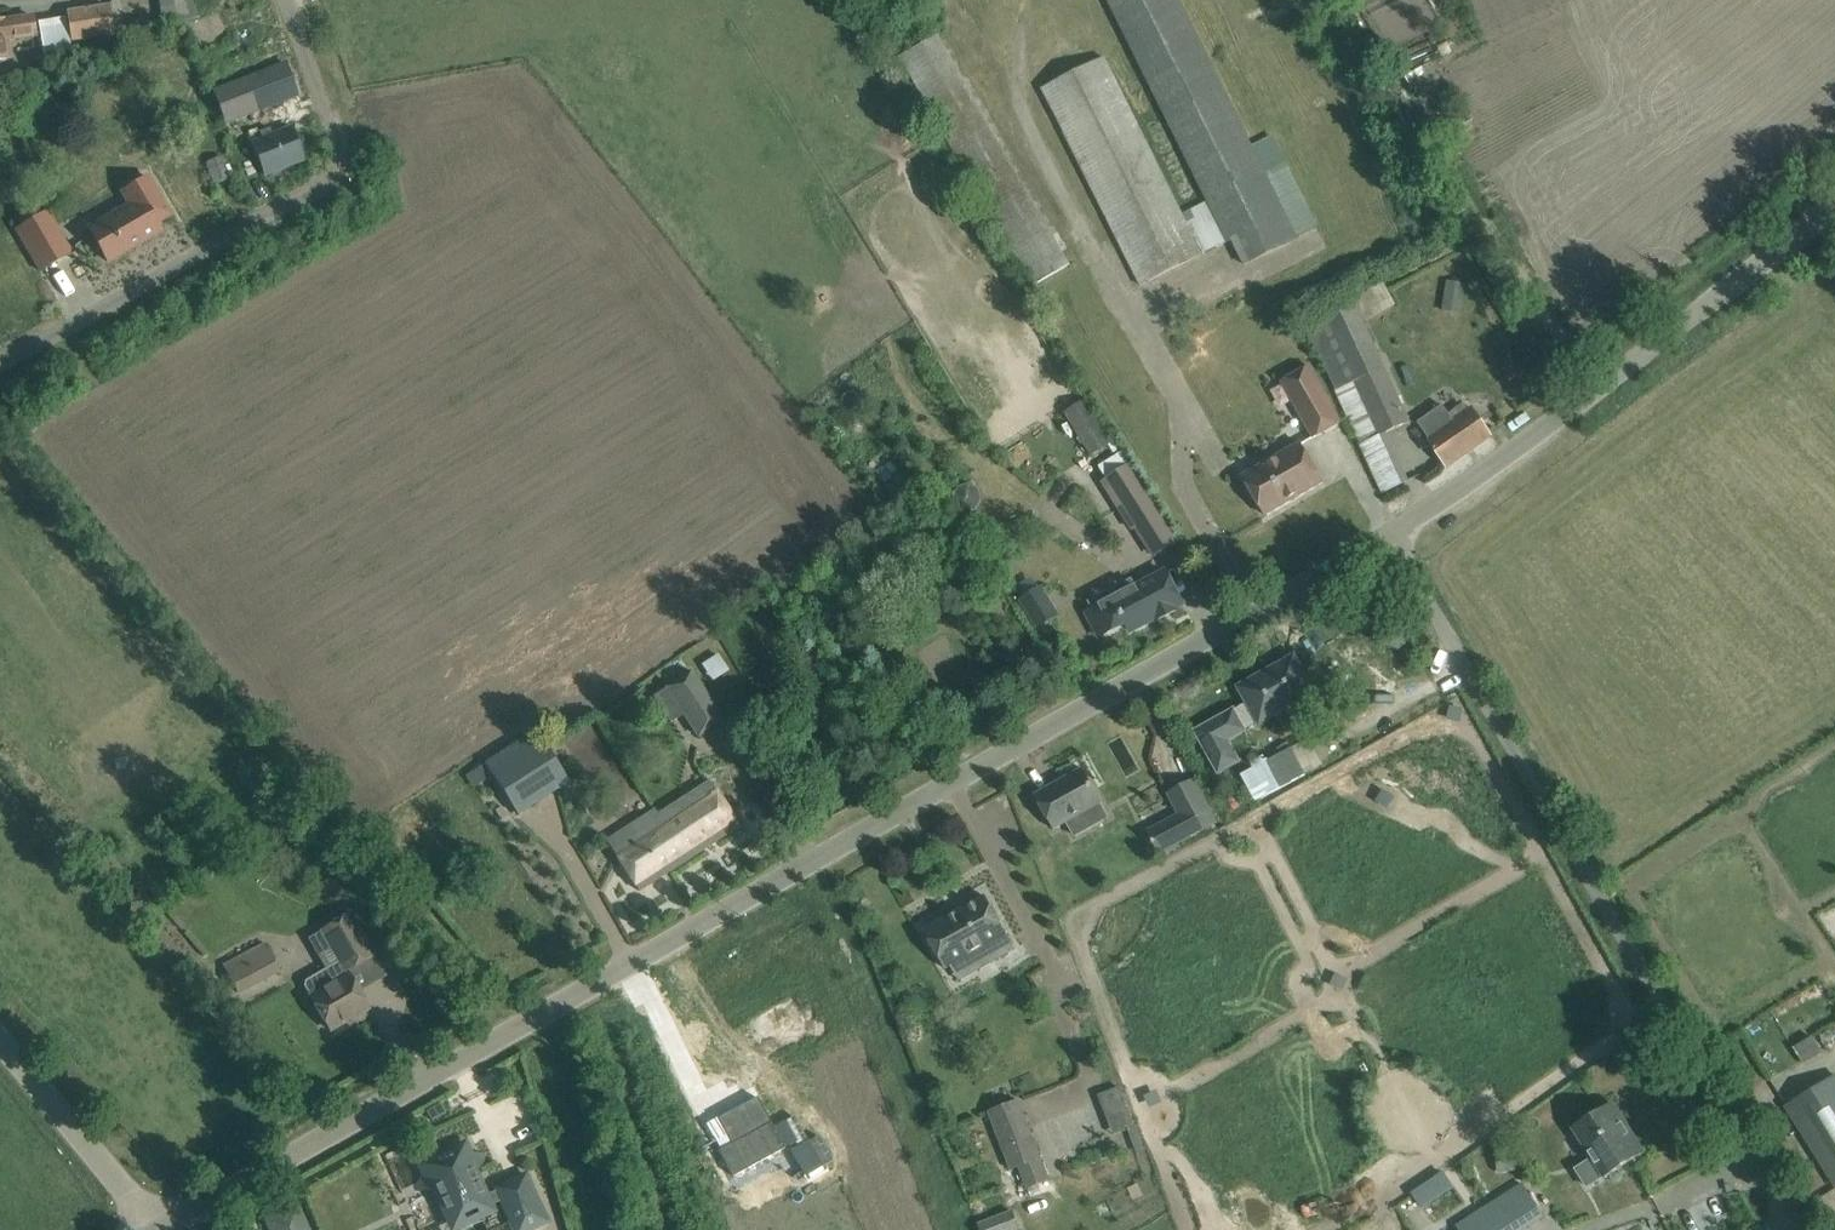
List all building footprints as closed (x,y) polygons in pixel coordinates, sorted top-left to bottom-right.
[(163,30),(200,19),(193,0),(159,0),(163,30)] [(1180,0),(1106,0),(1208,205),(1181,218),(1104,60),(1039,92),(1136,291),(1201,259),(1228,246),(1239,269),(1299,239),(1180,0)] [(87,9),(68,12),(72,42),(113,36),(122,35),(120,20),(110,21),(108,6),(90,9),(89,6),(86,7),(87,9)] [(15,66),(12,47),(37,44),(32,16),(0,21),(0,68),(15,66)] [(899,56),(920,94),(957,156),(1034,288),(1070,265),(1029,192),(982,112),(938,34),(899,56)] [(280,55),(243,68),(253,97),(290,85),(280,55)] [(292,128),(252,144),(265,175),(304,159),(292,128)] [(220,157),(206,162),(216,189),(231,183),(220,157)] [(157,194),(148,177),(123,192),(130,204),(89,228),(108,262),(161,231),(156,223),(170,215),(157,194)] [(47,210),(15,229),(41,271),(72,254),(47,210)] [(1446,310),(1464,311),(1466,280),(1447,279),(1446,310)] [(1349,304),(1308,323),(1312,331),(1309,332),(1319,353),(1335,390),(1360,445),(1384,434),(1409,422),(1399,400),(1384,368),(1364,323),(1354,301),(1349,304)] [(1283,382),(1289,393),(1314,438),(1342,422),(1310,367),(1283,382)] [(1092,457),(1116,442),(1089,400),(1065,414),(1092,457)] [(1443,405),(1418,422),(1430,439),(1428,441),(1432,447),(1446,466),(1491,435),(1484,425),(1477,415),(1474,411),(1471,413),(1460,421),(1459,419),(1455,421),(1450,414),(1443,405)] [(1323,483),(1301,443),(1243,477),(1266,516),(1323,483)] [(1130,465),(1107,479),(1155,557),(1179,542),(1130,465)] [(959,488),(953,497),(956,508),(966,514),(977,511),(982,501),(979,490),(970,485),(959,488)] [(1093,596),(1130,580),(1120,557),(1083,573),(1093,596)] [(1130,631),(1183,604),(1166,572),(1136,588),(1131,580),(1089,602),(1094,610),(1087,613),(1099,637),(1126,623),(1130,631)] [(1040,587),(1021,599),(1038,627),(1057,616),(1040,587)] [(1240,708),(1227,715),(1226,714),(1186,736),(1210,779),(1232,767),(1220,746),(1238,736),(1238,735),(1250,728),(1251,729),(1307,698),(1287,661),(1231,693),(1240,708)] [(683,714),(699,738),(720,723),(688,676),(653,699),(670,723),(683,714)] [(491,776),(518,816),(567,784),(533,734),(465,780),(471,790),(491,776)] [(1256,803),(1307,775),(1292,748),(1268,761),(1265,755),(1251,763),(1254,768),(1241,775),(1256,803)] [(1108,818),(1100,804),(1102,803),(1083,769),(1035,796),(1054,830),(1068,822),(1075,836),(1108,818)] [(1212,823),(1189,780),(1162,795),(1185,837),(1212,823)] [(709,782),(657,815),(656,816),(686,861),(738,827),(709,782)] [(654,810),(606,841),(639,891),(686,861),(656,816),(657,815),(654,810)] [(1015,949),(986,897),(924,931),(946,969),(988,946),(996,960),(1015,949)] [(352,918),(324,935),(339,961),(305,980),(304,986),(330,1030),(368,1007),(348,975),(376,959),(352,918)] [(235,987),(237,993),(279,971),(276,965),(267,945),(225,966),(235,987)] [(1816,1037),(1796,1048),(1805,1064),(1825,1052),(1816,1037)] [(1786,1106),(1834,1184),(1834,1075),(1786,1106)] [(1104,1092),(1114,1133),(1133,1128),(1123,1088),(1104,1092)] [(756,1098),(718,1119),(732,1145),(719,1152),(733,1178),(785,1149),(756,1098)] [(1012,1170),(1018,1168),(1027,1190),(1050,1181),(1019,1101),(990,1113),(1012,1170)] [(1602,1110),(1573,1128),(1593,1159),(1577,1170),(1587,1187),(1604,1176),(1605,1177),(1643,1153),(1612,1104),(1602,1110)] [(442,1106),(429,1113),(434,1122),(446,1114),(442,1106)] [(497,1191),(484,1197),(462,1150),(426,1167),(433,1182),(430,1183),(444,1212),(446,1211),(453,1226),(490,1209),(488,1206),(501,1200),(515,1229),(527,1229),(547,1221),(525,1175),(496,1189),(497,1191)] [(1517,1151),(1497,1153),(1499,1173),(1519,1171),(1517,1151)] [(1543,1217),(1522,1184),(1456,1227),(1458,1229),(1523,1229),(1543,1217)] [(267,1229),(309,1229),(297,1205),(263,1221),(267,1229)] [(978,1224),(980,1229),(1021,1229),(1013,1210),(978,1224)]
